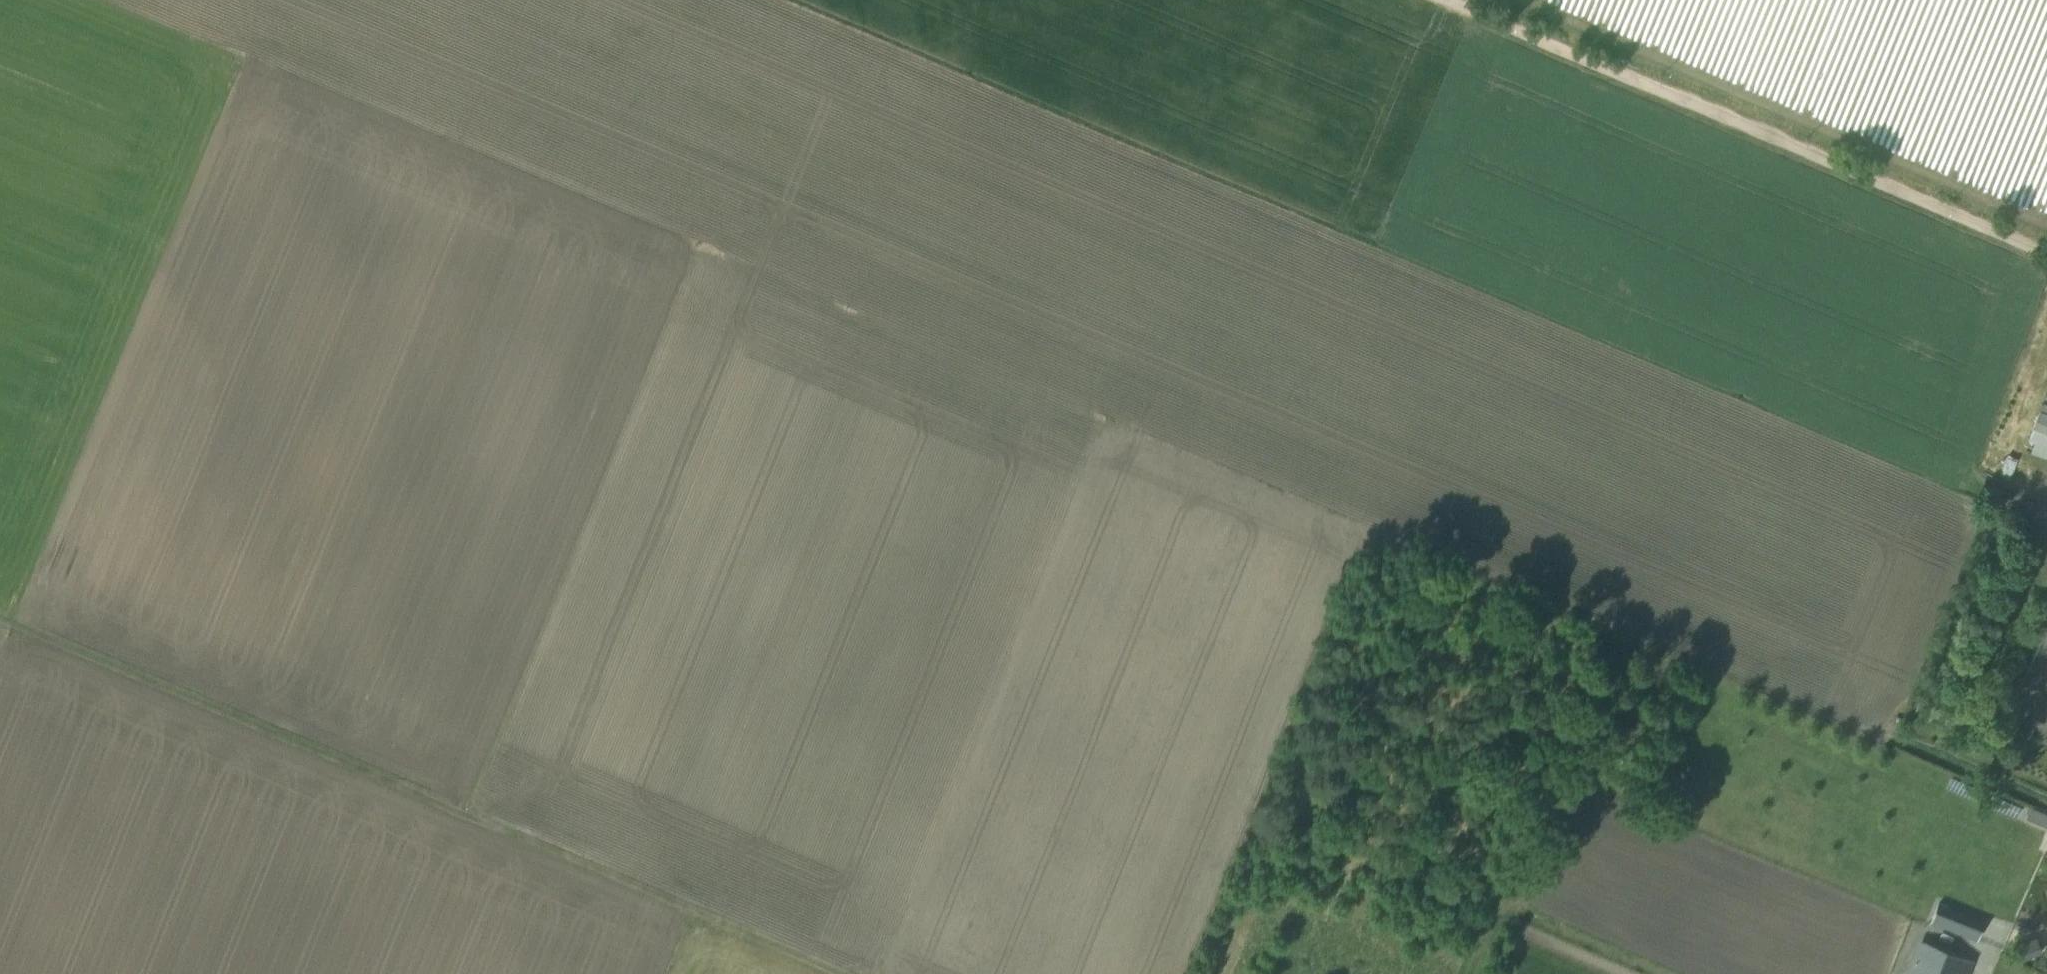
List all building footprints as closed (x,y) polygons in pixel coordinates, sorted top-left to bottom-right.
[(2046,451),(2046,403),(2043,401),(2023,446),(2045,456),(2046,451)] [(2022,459),(2005,452),(1999,467),(2016,474),(2022,459)] [(2038,809),(2033,821),(2046,826),(2046,813),(2038,809)] [(1929,920),(1977,931),(1983,905),(1935,894),(1929,920)] [(2033,933),(2013,941),(2019,956),(2039,948),(2033,933)] [(1923,940),(1909,973),(1956,973),(1963,956),(1923,940)]
